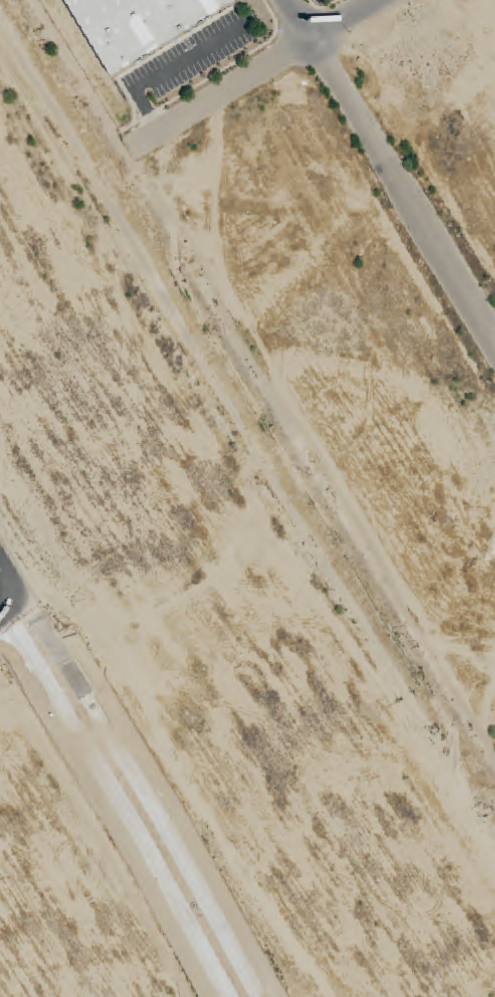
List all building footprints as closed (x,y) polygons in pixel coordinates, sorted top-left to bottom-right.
[(110,78),(64,0),(228,0),(231,5),(110,78)]
